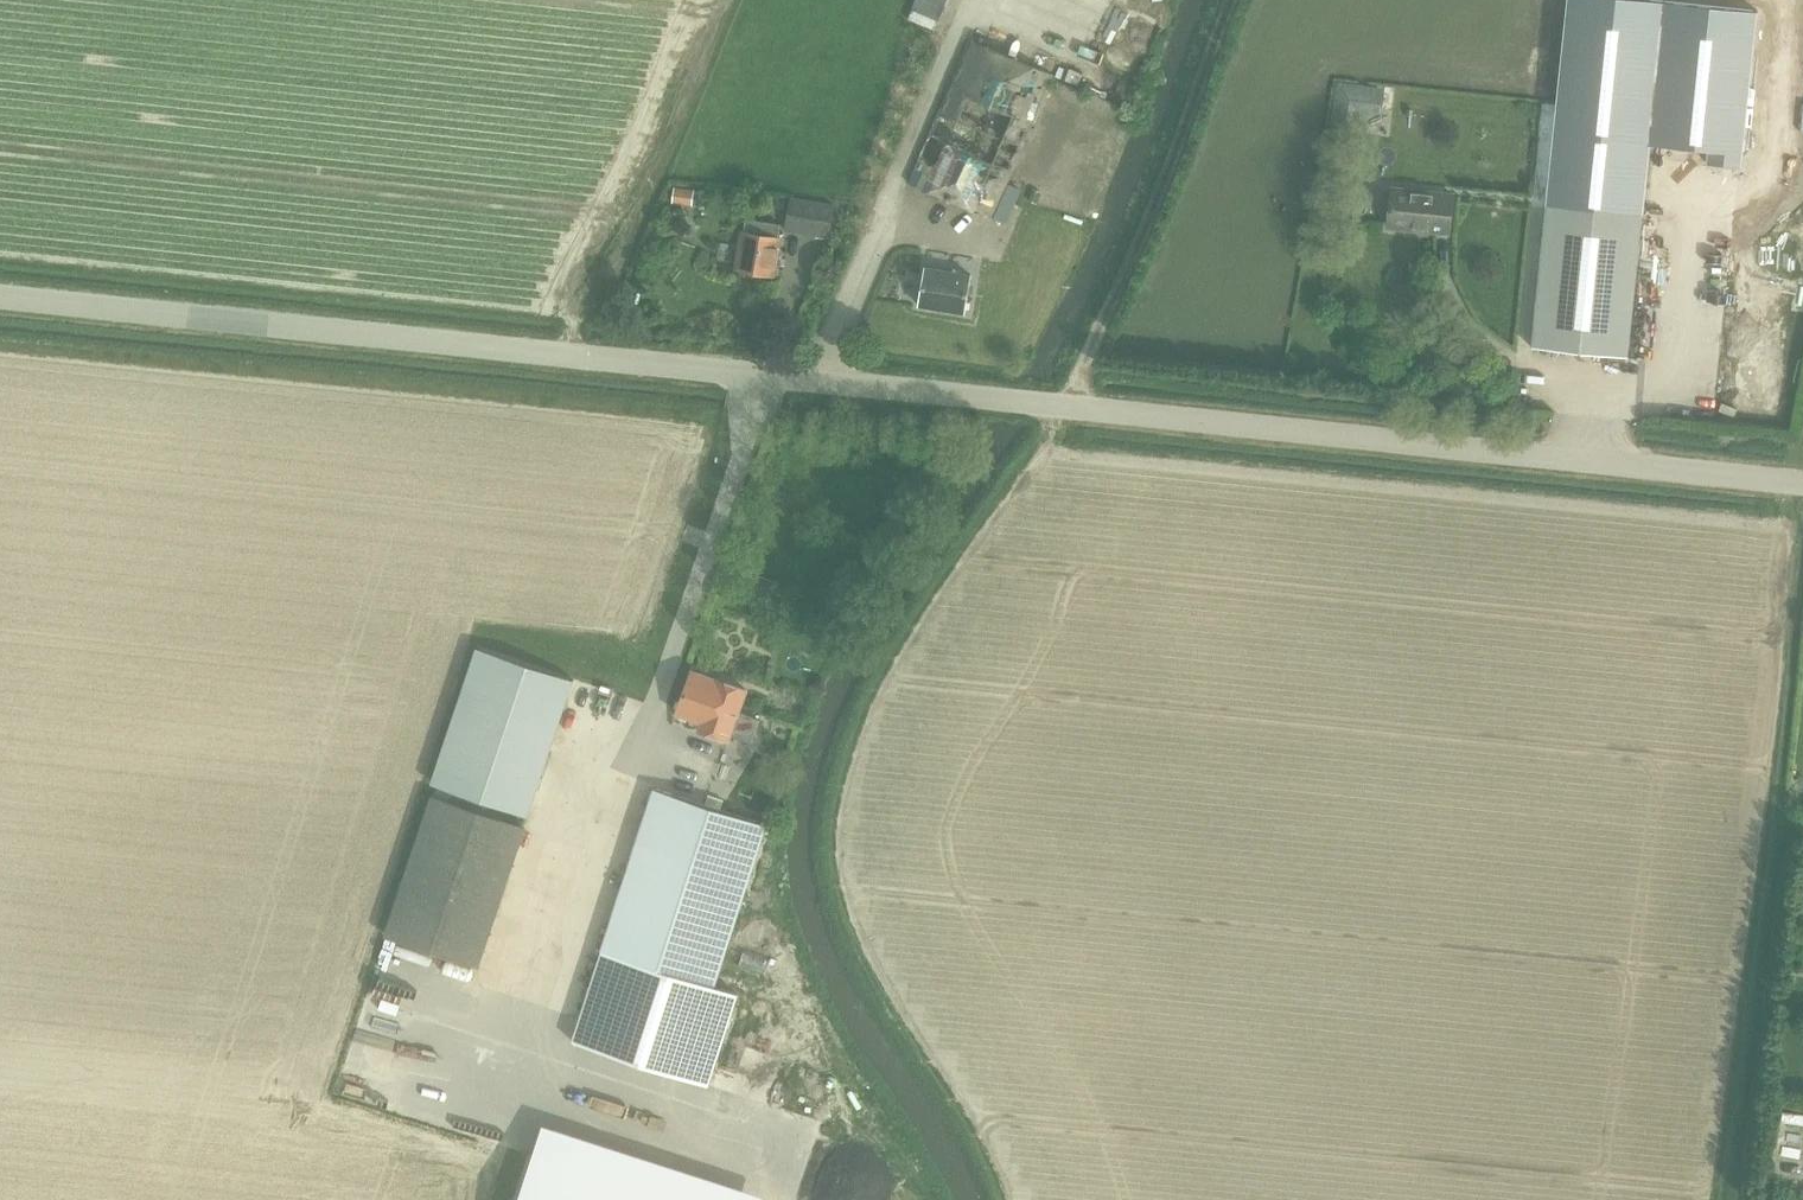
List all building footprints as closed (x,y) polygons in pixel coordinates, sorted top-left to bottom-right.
[(1557,106),(1547,204),(1643,214),(1650,144),(1708,150),(1707,164),(1741,167),(1757,10),(1664,1),(1657,0),(1568,0),(1557,106)] [(1150,13),(1133,47),(1154,57),(1170,23),(1150,13)] [(991,219),(1001,197),(1057,68),(974,32),(909,183),(991,219)] [(1331,105),(1330,118),(1353,121),(1355,108),(1379,111),(1382,89),(1334,83),(1331,105)] [(693,206),(695,190),(675,188),(673,204),(693,206)] [(1449,233),(1452,210),(1453,195),(1392,189),(1388,227),(1449,233)] [(829,235),(833,202),(791,196),(786,229),(829,235)] [(1630,334),(1643,214),(1547,204),(1535,324),(1533,347),(1627,357),(1630,334)] [(779,237),(781,225),(747,219),(745,231),(742,230),(736,269),(774,275),(781,237),(779,237)] [(964,313),(971,275),(926,268),(919,305),(964,313)] [(739,565),(734,580),(748,585),(753,570),(739,565)] [(527,815),(572,681),(477,650),(432,783),(527,815)] [(752,741),(760,720),(739,712),(747,691),(693,671),(677,714),(701,723),(699,730),(729,741),(731,734),(752,741)] [(602,951),(572,1041),(709,1086),(739,994),(715,986),(768,825),(654,788),(602,951)] [(478,965),(516,851),(523,828),(433,798),(387,935),(478,965)] [(1793,939),(1802,940),(1802,926),(1795,925),(1793,939)] [(521,1199),(676,1199),(535,1154),(521,1199)]
